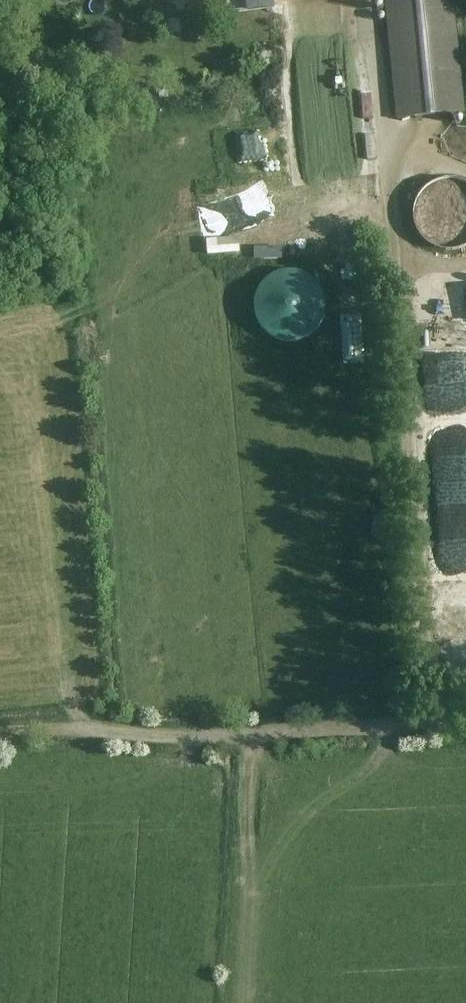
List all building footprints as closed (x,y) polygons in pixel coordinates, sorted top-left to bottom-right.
[(397,119),(460,113),(450,0),(387,0),(397,119)] [(429,190),(426,200),(432,213),(441,213),(441,222),(434,222),(421,229),(436,234),(442,247),(457,239),(460,229),(465,229),(465,216),(444,216),(444,209),(448,207),(448,200),(457,200),(461,207),(465,209),(465,203),(463,198),(463,190),(444,190),(441,189),(443,183),(429,190)] [(377,199),(366,202),(371,220),(382,217),(377,199)] [(321,337),(322,275),(261,274),(260,336),(321,337)] [(442,595),(446,618),(449,618),(454,642),(465,639),(465,591),(442,595)]
